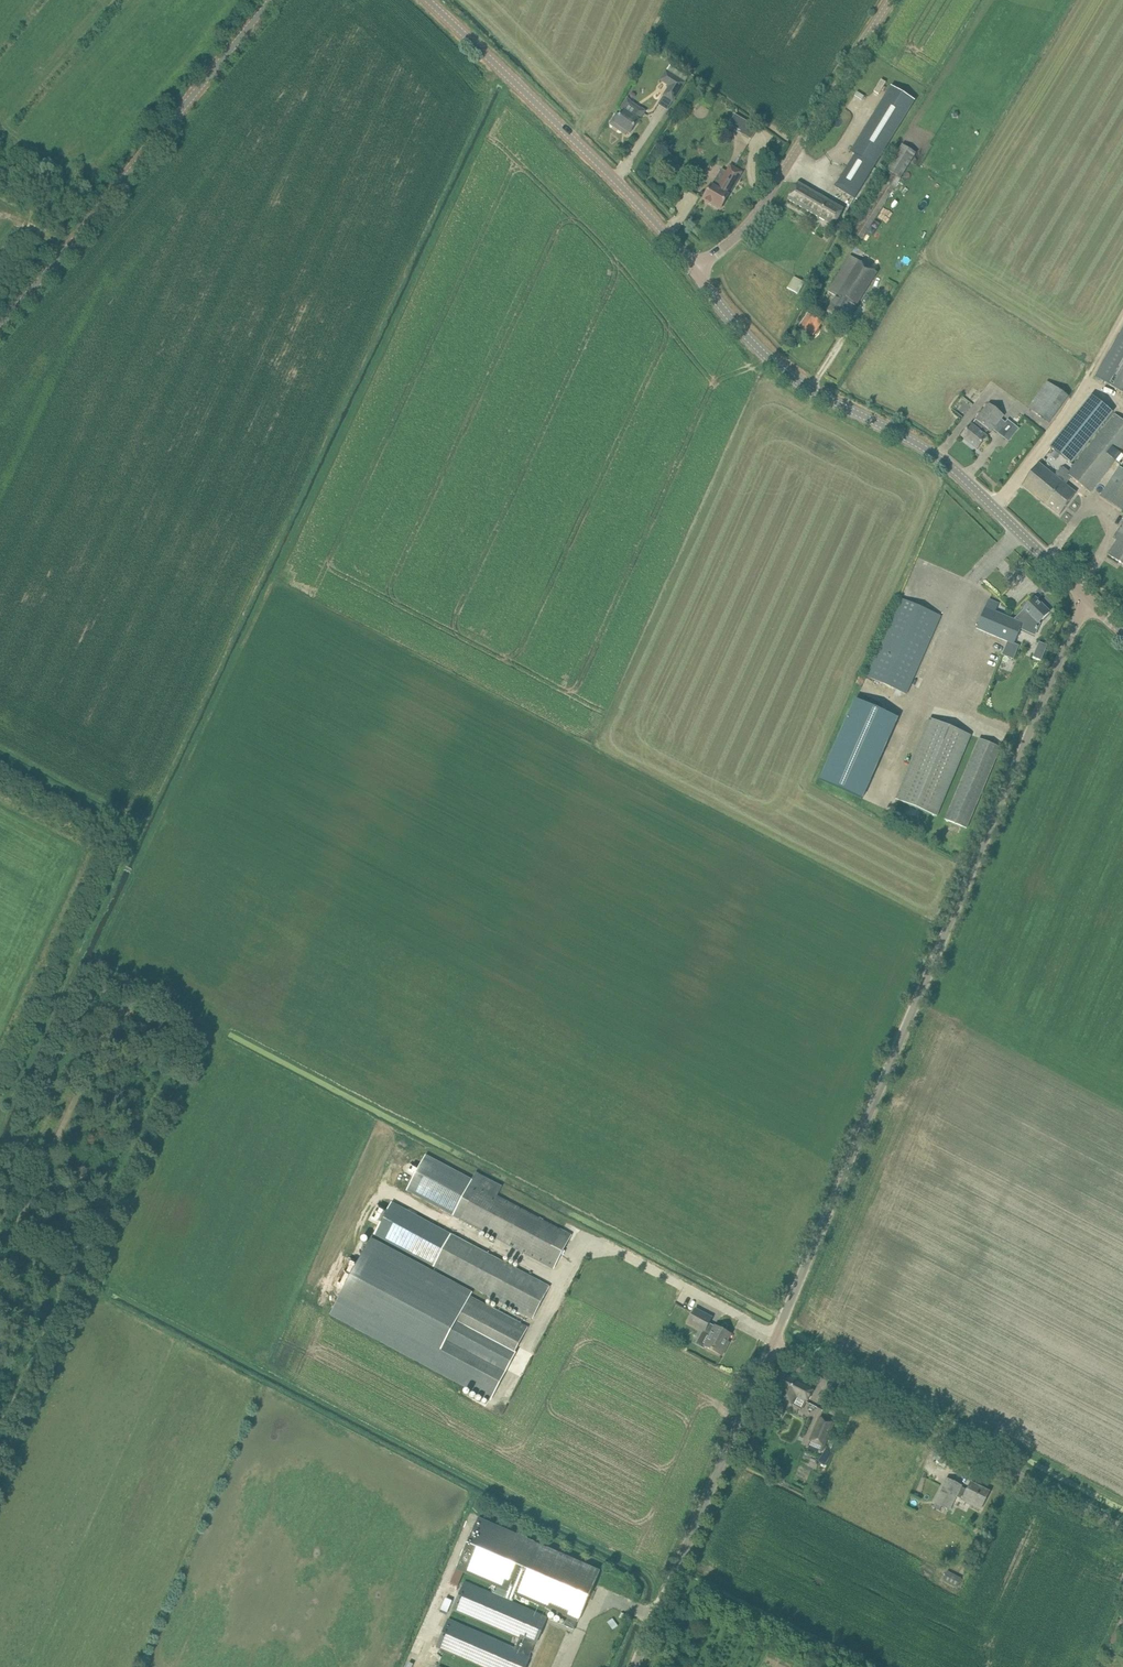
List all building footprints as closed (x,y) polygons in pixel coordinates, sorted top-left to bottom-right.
[(686,82),(667,69),(660,80),(670,87),(658,105),(667,110),(686,82)] [(881,94),(888,81),(882,79),(876,91),(881,94)] [(836,187),(854,198),(914,100),(891,86),(851,152),(855,155),(836,187)] [(630,133),(645,113),(626,100),(620,109),(623,112),(620,116),(617,113),(611,122),(611,125),(619,131),(622,130),(623,128),(630,133)] [(735,115),(729,124),(741,131),(747,121),(735,115)] [(850,231),(862,239),(902,178),(901,178),(916,153),(903,144),(887,169),(889,170),(850,231)] [(713,184),(718,187),(717,188),(712,186),(703,199),(720,209),(742,172),(730,165),(727,171),(722,169),(713,184)] [(844,209),(798,182),(788,199),(834,226),(844,209)] [(805,245),(820,254),(827,243),(812,233),(805,245)] [(846,322),(877,272),(851,256),(829,291),(837,296),(827,311),(846,322)] [(797,295),(804,282),(795,277),(787,289),(797,295)] [(799,326),(813,336),(822,322),(808,313),(799,326)] [(1095,376),(1122,392),(1122,328),(1095,376)] [(1048,381),(1029,407),(1050,423),(1069,396),(1048,381)] [(953,408),(965,417),(975,405),(963,395),(953,408)] [(1092,395),(1050,447),(1071,464),(1113,412),(1092,395)] [(1005,415),(989,402),(962,436),(977,449),(987,437),(984,434),(988,428),(992,432),(994,429),(1005,438),(1015,425),(1008,419),(1006,422),(1002,419),(1005,415)] [(1116,413),(1068,473),(1064,469),(1057,477),(1048,469),(1054,462),(1046,456),(1022,485),(1059,516),(1077,494),(1065,484),(1071,476),(1091,492),(1122,453),(1122,419),(1116,413)] [(1122,511),(1122,469),(1119,466),(1100,496),(1122,511)] [(1113,538),(1116,540),(1108,554),(1122,564),(1122,522),(1113,538)] [(866,676),(906,694),(940,616),(900,598),(866,676)] [(976,628),(1013,644),(1021,627),(1034,633),(1039,623),(1050,612),(1042,604),(1040,605),(1034,599),(1014,620),(995,612),(999,604),(989,600),(976,628)] [(1007,644),(1002,654),(1014,659),(1018,649),(1007,644)] [(856,699),(820,779),(863,798),(898,717),(856,699)] [(971,735),(930,718),(896,799),(937,816),(971,735)] [(1001,747),(980,738),(945,820),(966,829),(1001,747)] [(425,1154),(406,1191),(494,1237),(553,1268),(571,1235),(497,1196),(503,1186),(476,1172),(472,1179),(425,1154)] [(486,1253),(451,1234),(394,1203),(377,1235),(434,1266),(501,1301),(533,1319),(549,1287),(486,1253)] [(373,1240),(331,1316),(490,1400),(511,1360),(452,1329),(472,1292),(373,1240)] [(711,1334),(704,1346),(722,1355),(727,1347),(725,1345),(731,1334),(715,1326),(709,1323),(712,1318),(695,1309),(688,1322),(705,1331),(711,1334)] [(778,1395),(794,1404),(797,1397),(809,1403),(814,1389),(783,1372),(776,1385),(782,1388),(778,1395)] [(810,1441),(824,1448),(835,1422),(821,1416),(810,1441)] [(933,1457),(946,1465),(950,1459),(937,1451),(933,1457)] [(948,1493),(953,1482),(947,1479),(936,1502),(950,1509),(956,1498),(948,1493)] [(961,1486),(953,1482),(948,1493),(956,1498),(957,1496),(981,1508),(989,1491),(971,1482),(967,1490),(961,1486)] [(569,1615),(565,1625),(574,1629),(578,1619),(579,1620),(601,1569),(479,1517),(458,1568),(569,1615)] [(947,1569),(942,1580),(956,1587),(962,1576),(947,1569)] [(520,1638),(515,1649),(449,1620),(437,1646),(485,1666),(526,1666),(547,1618),(465,1582),(454,1609),(520,1638)] [(453,1609),(457,1597),(450,1594),(445,1607),(453,1609)]
